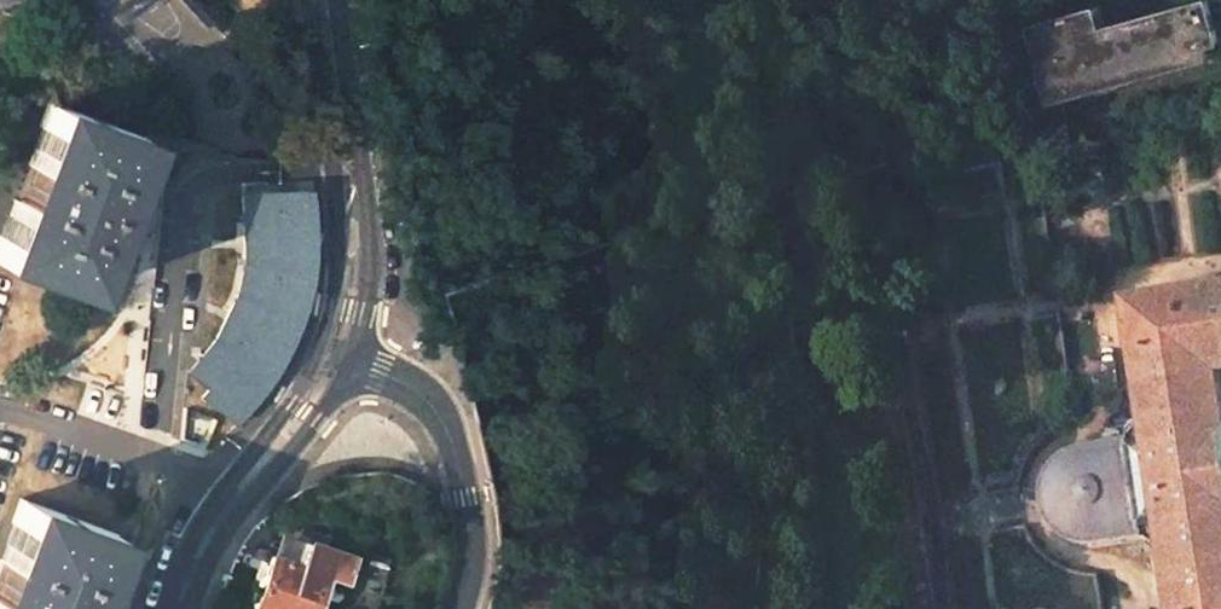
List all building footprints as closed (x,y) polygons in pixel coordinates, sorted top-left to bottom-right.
[(1212,0),(1199,0),(1104,27),(1099,6),(1034,24),(1054,98),(1212,54),(1207,46),(1220,40),(1220,33),(1212,0)] [(49,102),(40,126),(48,129),(8,239),(0,236),(0,262),(84,292),(141,136),(49,102)] [(251,193),(242,193),(244,260),(306,264),(303,191),(251,193)] [(306,264),(244,260),(238,293),(296,312),(306,264)] [(1132,303),(1152,444),(1135,446),(1134,441),(1079,449),(1047,481),(1044,488),(1044,504),(1046,512),(1050,521),(1092,545),(1148,538),(1147,532),(1165,531),(1177,608),(1220,608),(1220,290),(1132,303)] [(296,312),(238,293),(217,340),(268,372),(296,312)] [(268,372),(217,340),(190,372),(206,385),(200,394),(230,418),(268,372)] [(21,499),(13,522),(21,525),(0,584),(0,608),(86,608),(114,533),(21,499)] [(354,557),(300,538),(291,563),(324,575),(344,582),(354,557)] [(272,556),(254,607),(259,608),(312,608),(324,575),(291,563),(272,556)]
